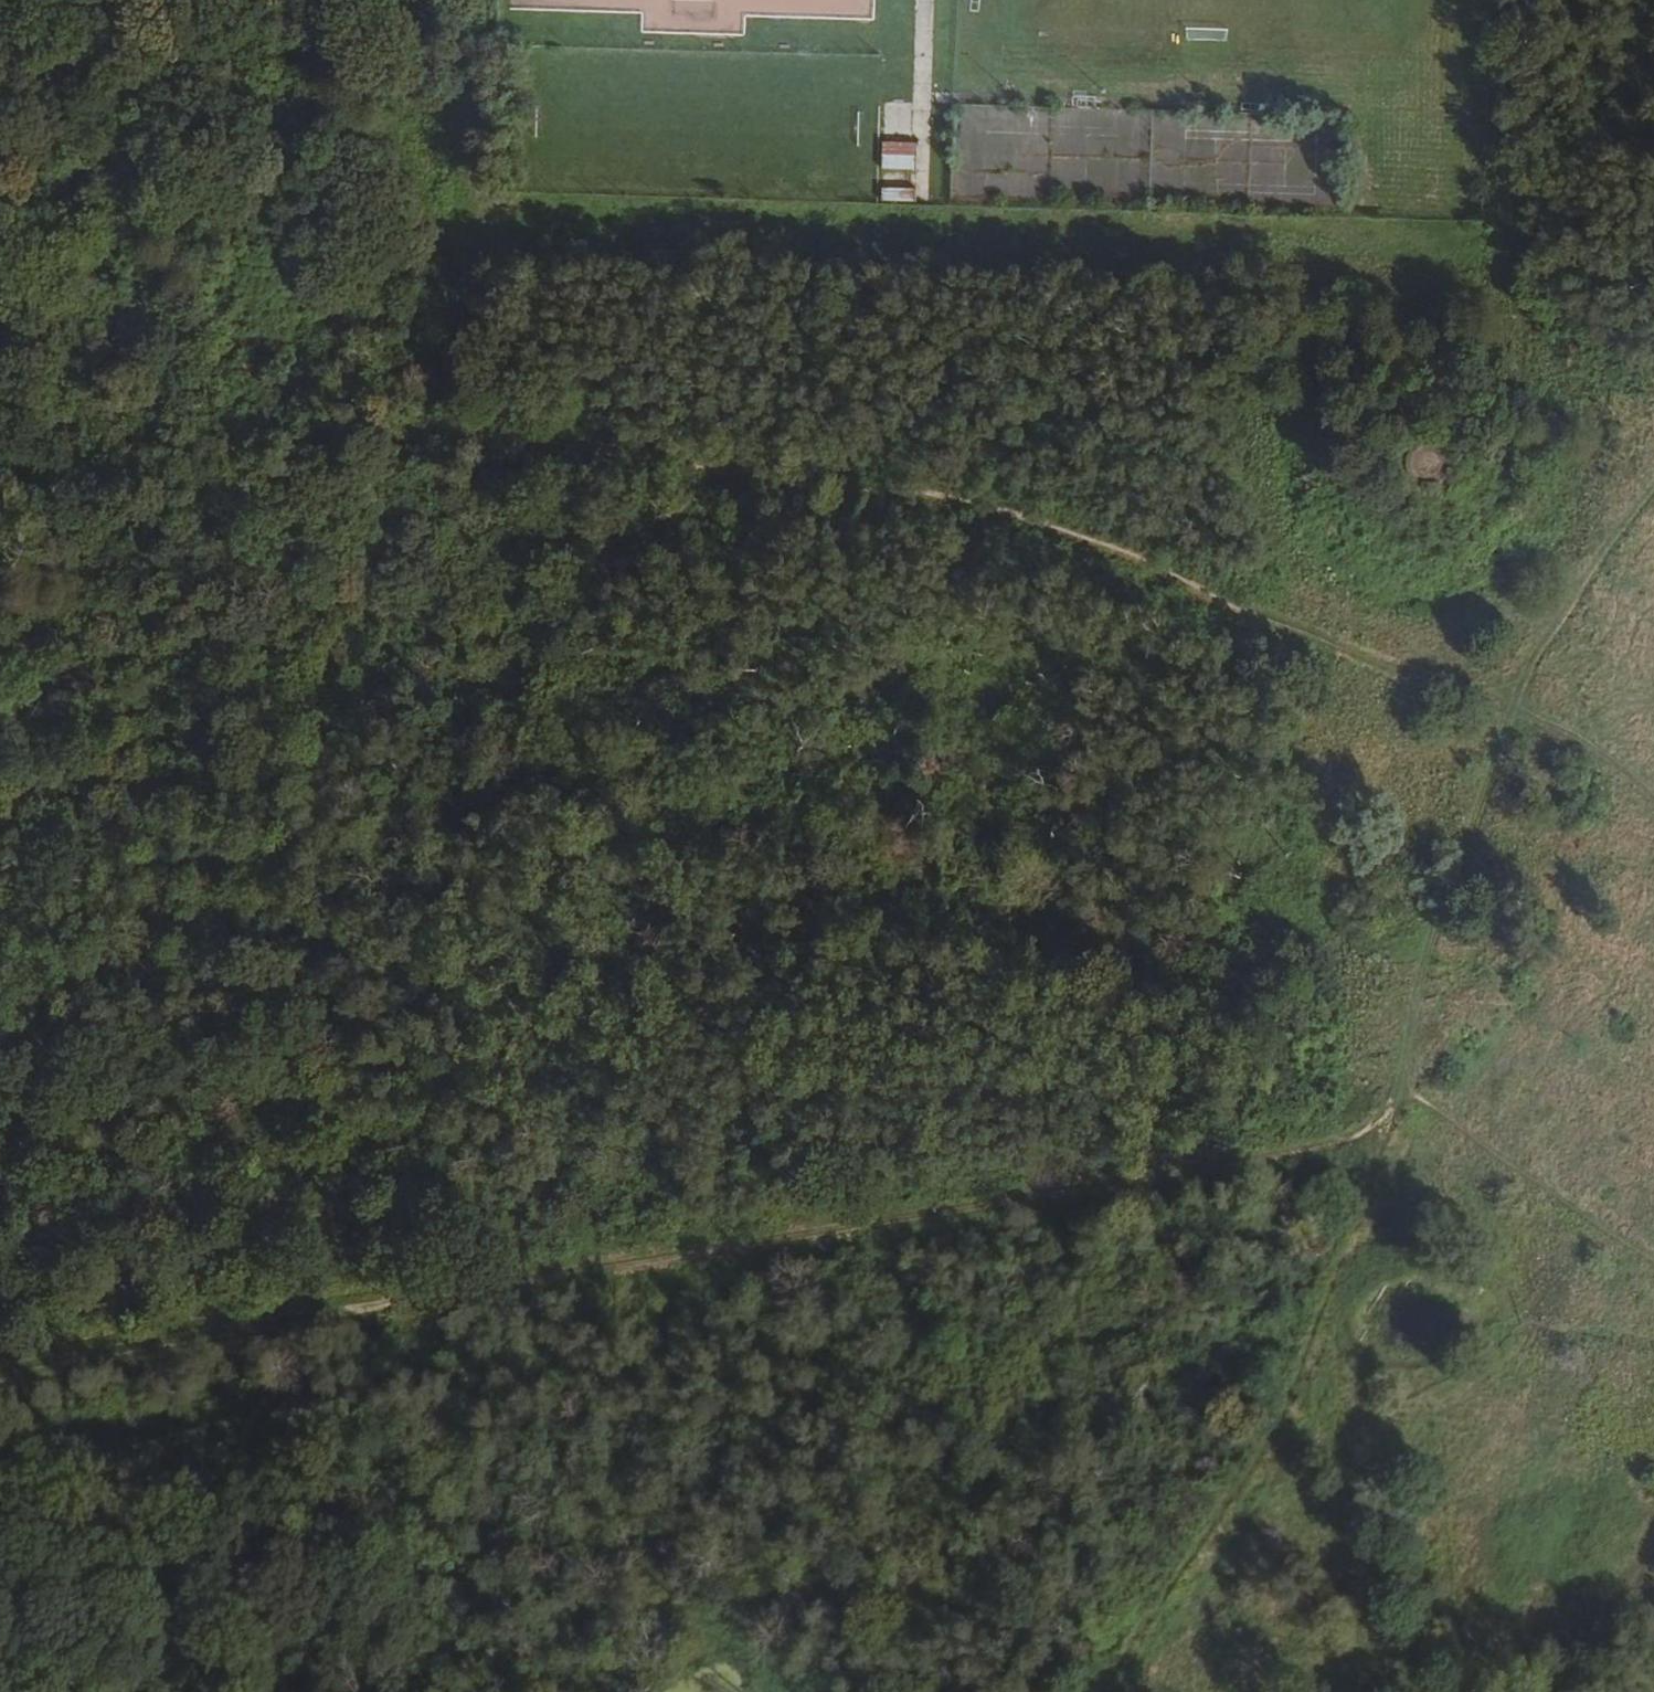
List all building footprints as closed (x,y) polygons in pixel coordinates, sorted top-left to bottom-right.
[(879,139),(878,168),(913,170),(914,141),(879,139)] [(879,186),(878,200),(913,201),(913,187),(879,186)]
